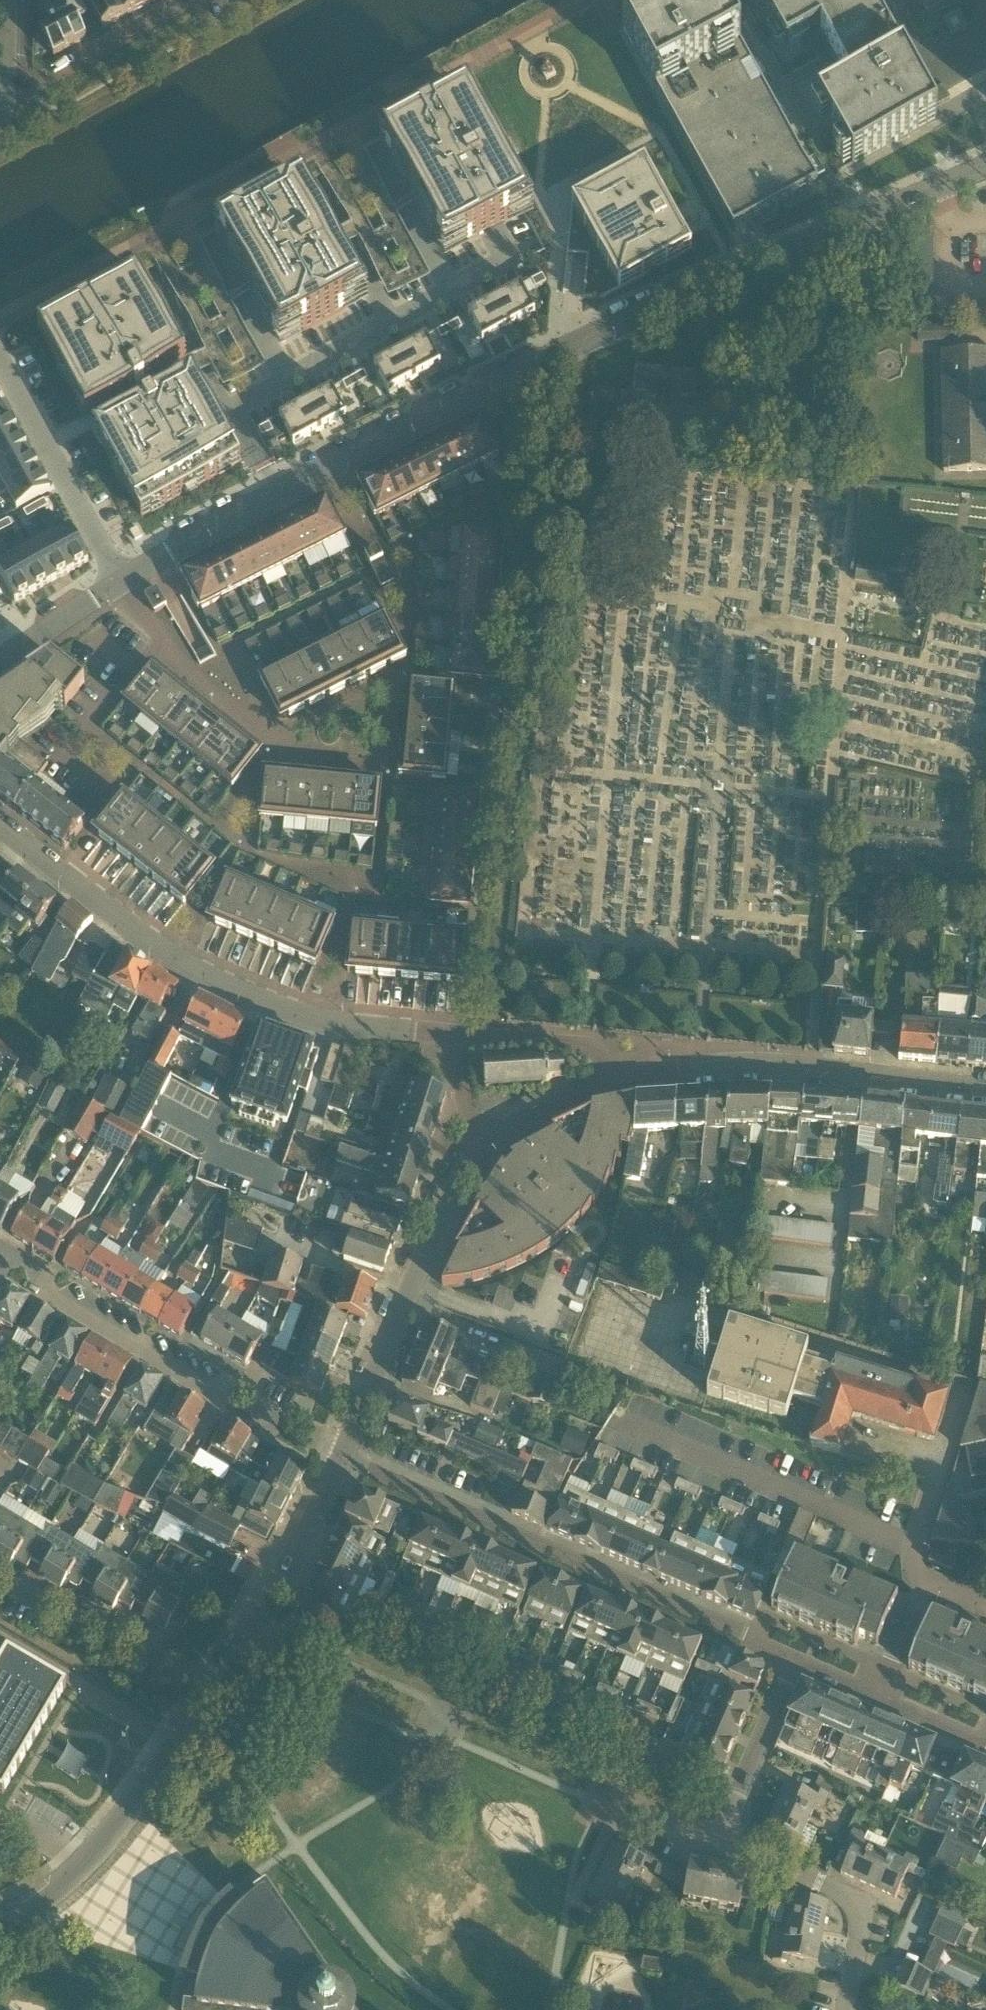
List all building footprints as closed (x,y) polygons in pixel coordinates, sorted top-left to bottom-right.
[(44,31),(57,56),(90,39),(80,21),(92,15),(84,0),(67,0),(72,9),(54,18),(57,23),(55,25),(55,26),(44,31)] [(104,31),(126,19),(116,0),(87,0),(104,31)] [(126,19),(149,7),(145,0),(116,0),(126,19)] [(716,0),(673,0),(622,28),(733,231),(818,185),(716,0)] [(852,166),(937,119),(871,0),(762,0),(786,45),(821,26),(853,85),(818,103),(852,166)] [(471,94),(467,86),(444,99),(445,101),(440,104),(436,106),(430,109),(427,111),(426,111),(421,114),(417,117),(417,116),(412,119),(412,120),(408,122),(408,121),(402,124),(401,122),(378,135),(382,142),(384,141),(393,157),(391,158),(404,182),(407,181),(420,206),(418,207),(431,231),(433,230),(442,246),(440,247),(444,255),(467,242),(466,240),(471,237),(475,235),(480,232),(484,230),(490,227),(489,227),(493,225),(494,225),(499,222),(503,219),(503,220),(508,217),(509,219),(532,206),(528,199),(526,200),(517,184),(519,183),(506,159),(504,160),(501,154),(500,154),(494,141),(491,135),(493,134),(479,110),(477,111),(469,95),(471,94)] [(945,88),(930,96),(935,106),(951,97),(945,88)] [(616,177),(612,180),(612,179),(607,181),(608,182),(603,184),(595,188),(595,189),(574,200),(572,201),(598,249),(599,249),(608,265),(607,265),(608,266),(619,285),(618,285),(619,287),(621,286),(641,275),(655,267),(659,264),(659,265),(662,264),(662,263),(666,261),(681,253),(681,252),(685,250),(686,251),(692,247),(687,237),(686,238),(684,234),(684,233),(681,227),(680,227),(670,209),(671,209),(668,203),(667,203),(665,199),(665,198),(663,194),(662,195),(660,190),(661,190),(656,182),(655,182),(653,178),(654,177),(652,174),(646,163),(645,161),(643,162),(623,173),(616,177)] [(252,207),(252,206),(247,209),(247,210),(243,212),(238,214),(236,212),(213,225),(217,232),(219,231),(228,247),(226,248),(240,273),(242,272),(245,277),(247,281),(255,296),(253,297),(266,321),(268,320),(277,336),(275,338),(279,345),(302,332),(301,330),(306,327),(310,325),(315,322),(319,320),(325,317),(328,315),(329,315),(334,312),(338,310),(343,307),(344,309),(367,297),(363,289),(361,290),(352,274),(354,273),(341,249),(339,250),(336,244),(335,244),(329,231),(326,225),(328,224),(314,200),(312,201),(304,185),(306,184),(302,177),(279,189),(280,191),(275,194),(271,197),(271,196),(265,199),(265,200),(262,202),(261,201),(256,204),(256,205),(252,207)] [(933,240),(915,240),(917,295),(935,294),(933,240)] [(897,255),(887,260),(894,274),(904,269),(897,255)] [(160,310),(158,311),(137,272),(127,278),(126,275),(114,282),(115,284),(93,296),(92,294),(80,301),(81,303),(60,314),(48,321),(48,322),(39,326),(38,326),(59,365),(66,378),(79,401),(85,413),(86,414),(126,392),(126,391),(135,386),(136,388),(144,383),(144,382),(166,370),(185,360),(185,359),(184,359),(187,358),(180,346),(178,347),(165,323),(167,322),(160,310)] [(532,281),(536,289),(546,283),(542,276),(532,281)] [(493,299),(507,324),(511,322),(511,321),(516,319),(523,315),(532,310),(532,311),(533,310),(530,303),(529,304),(524,295),(525,294),(520,285),(493,299)] [(482,338),(482,337),(491,332),(491,333),(498,329),(503,326),(507,324),(493,299),(479,307),(480,307),(472,311),(472,310),(467,313),(472,323),(473,323),(478,332),(477,332),(481,339),(482,338)] [(458,322),(448,328),(452,335),(462,329),(458,322)] [(918,327),(918,343),(956,342),(955,326),(918,327)] [(452,335),(448,328),(437,333),(441,341),(452,335)] [(420,339),(420,340),(413,343),(399,350),(413,376),(417,374),(416,373),(421,370),(422,371),(429,367),(428,367),(437,362),(438,362),(439,361),(435,355),(430,346),(431,346),(425,336),(420,339)] [(385,358),(385,359),(378,363),(378,362),(373,365),(378,375),(378,374),(383,383),(383,384),(386,390),(388,389),(387,389),(396,384),(397,385),(404,381),(403,380),(408,377),(409,378),(413,376),(399,350),(385,358)] [(941,351),(943,471),(985,470),(985,350),(941,351)] [(193,375),(193,374),(174,384),(151,396),(143,400),(143,402),(134,407),(134,406),(93,428),(94,429),(100,441),(113,465),(120,477),(141,516),(151,511),(163,504),(184,492),(186,495),(198,488),(197,486),(218,474),(220,476),(232,469),(231,467),(241,462),(219,423),(221,421),(215,409),(212,410),(199,387),(202,385),(195,373),(193,375)] [(368,381),(364,373),(353,379),(357,386),(368,381)] [(357,386),(353,379),(343,385),(347,392),(357,386)] [(341,407),(336,398),(331,388),(326,391),(319,395),(318,394),(304,402),(318,427),(322,425),(327,422),(334,419),(334,418),(343,413),(343,414),(345,413),(341,407)] [(710,401),(692,399),(691,411),(708,413),(710,401)] [(288,435),(292,442),(293,441),(293,440),(302,436),(309,432),(314,429),(314,430),(318,427),(304,402),(290,410),(291,410),(284,414),(283,414),(278,416),(284,426),(289,435),(288,435)] [(17,431),(15,427),(14,424),(13,425),(10,419),(11,419),(9,416),(0,421),(0,445),(19,435),(18,432),(17,431)] [(460,426),(479,464),(502,452),(496,440),(495,441),(483,418),(475,422),(474,419),(460,426)] [(273,432),(269,425),(259,431),(263,438),(273,432)] [(453,430),(440,437),(459,474),(479,464),(460,426),(459,427),(461,429),(455,433),(453,430)] [(29,452),(28,450),(27,450),(24,445),(25,445),(24,442),(23,443),(21,439),(20,437),(21,437),(19,435),(0,445),(0,468),(29,452)] [(419,447),(439,485),(459,474),(440,437),(439,437),(441,440),(434,443),(433,440),(419,447)] [(413,450),(399,457),(418,495),(439,485),(419,447),(420,450),(414,453),(413,450)] [(0,468),(0,477),(4,485),(6,489),(39,470),(38,468),(37,468),(36,466),(36,467),(34,463),(35,463),(33,460),(33,461),(30,455),(29,452),(0,468)] [(686,454),(684,466),(702,468),(703,455),(686,454)] [(392,461),(379,467),(398,505),(418,495),(399,457),(398,457),(400,460),(394,463),(392,461)] [(379,467),(378,468),(380,471),(373,474),(372,471),(358,478),(371,504),(369,504),(375,516),(398,505),(379,467)] [(16,507),(49,489),(47,486),(44,481),(43,478),(41,475),(40,473),(39,470),(6,489),(7,492),(8,492),(14,503),(13,503),(16,507)] [(489,481),(494,490),(505,484),(501,475),(489,481)] [(469,491),(473,500),(485,494),(481,486),(469,491)] [(449,502),(453,510),(465,504),(460,496),(449,502)] [(44,500),(34,506),(38,513),(48,507),(44,500)] [(304,509),(323,546),(346,535),(340,523),(338,523),(327,501),(319,505),(317,502),(304,509)] [(27,519),(38,513),(34,506),(24,512),(27,519)] [(428,512),(433,521),(444,515),(440,506),(428,512)] [(297,512),(283,519),(302,557),(323,546),(304,509),(303,509),(304,512),(298,515),(297,512)] [(408,522),(412,531),(424,525),(420,516),(408,522)] [(276,522),(263,529),(282,567),(302,557),(283,519),(284,522),(278,525),(276,522)] [(2,533),(12,527),(9,520),(0,525),(0,529),(2,533)] [(54,534),(50,536),(69,569),(71,568),(72,567),(72,566),(76,564),(76,565),(79,564),(78,563),(84,560),(84,561),(87,559),(69,526),(65,528),(65,529),(54,535),(54,534)] [(398,527),(387,533),(391,541),(403,536),(398,527)] [(503,550),(505,532),(464,528),(461,558),(502,562),(502,561),(499,561),(500,550),(503,550)] [(243,539),(262,577),(282,567),(263,529),(262,529),(264,532),(257,535),(256,533),(243,539)] [(66,570),(69,569),(50,536),(47,538),(36,544),(32,546),(51,579),(53,578),(53,577),(58,574),(58,575),(61,573),(60,573),(64,571),(66,570)] [(236,543),(222,550),(241,587),(262,577),(243,539),(242,540),(243,543),(237,546),(236,543)] [(420,543),(419,553),(432,553),(432,544),(420,543)] [(36,586),(40,584),(40,585),(43,583),(48,580),(51,579),(32,546),(29,548),(18,554),(18,553),(14,555),(33,589),(35,587),(37,586),(36,586)] [(215,553),(202,560),(221,598),(241,587),(222,550),(223,553),(217,556),(215,553)] [(25,592),(28,590),(28,591),(30,590),(33,589),(14,555),(11,557),(11,558),(0,564),(0,563),(0,574),(13,597),(0,604),(0,605),(13,598),(14,599),(17,597),(22,594),(23,594),(25,593),(25,592)] [(419,556),(419,569),(432,569),(432,556),(419,556)] [(501,579),(502,562),(461,558),(459,586),(499,590),(499,589),(496,589),(497,578),(501,579)] [(202,560),(201,560),(203,563),(196,566),(195,563),(181,571),(191,591),(194,596),(192,597),(198,609),(221,598),(202,560)] [(341,579),(352,574),(348,565),(337,571),(341,579)] [(857,565),(854,580),(883,586),(886,570),(857,565)] [(316,581),(320,590),(332,584),(328,575),(316,581)] [(431,585),(418,585),(417,597),(430,598),(431,585)] [(300,600),(312,594),(307,586),(296,591),(300,600)] [(359,586),(347,592),(352,601),(363,595),(359,586)] [(498,607),(499,590),(459,586),(456,615),(497,619),(497,618),(494,618),(495,607),(498,607)] [(155,612),(167,605),(157,588),(145,595),(155,612)] [(280,610),(291,604),(287,596),(275,602),(280,610)] [(343,605),(339,597),(327,603),(331,611),(343,605)] [(255,612),(259,620),(271,615),(267,606),(255,612)] [(318,607),(307,613),(311,621),(323,616),(318,607)] [(417,613),(416,626),(429,627),(430,614),(417,613)] [(495,636),(497,619),(456,615),(453,644),(494,648),(494,647),(491,647),(492,636),(495,636)] [(235,622),(239,631),(251,625),(246,616),(235,622)] [(385,668),(384,665),(390,662),(392,664),(406,657),(385,616),(364,626),(385,668)] [(302,626),(298,617),(286,623),(291,632),(302,626)] [(385,668),(364,626),(343,636),(364,678),(365,678),(364,675),(370,672),(371,675),(385,668)] [(225,627),(214,633),(218,641),(230,636),(225,627)] [(282,636),(278,627),(266,633),(270,642),(282,636)] [(351,685),(364,678),(343,636),(323,647),(344,688),(345,688),(343,685),(350,682),(351,685)] [(245,644),(249,653),(261,647),(257,638),(245,644)] [(425,643),(416,642),(415,655),(425,655),(425,643)] [(493,665),(494,648),(453,644),(451,673),(488,677),(489,664),(493,665)] [(344,688),(323,647),(303,657),(324,699),(324,698),(323,695),(329,692),(331,695),(344,688)] [(8,755),(19,741),(15,738),(32,716),(39,721),(57,699),(65,706),(85,681),(51,654),(35,665),(42,670),(35,679),(26,671),(11,682),(17,688),(11,696),(2,688),(0,690),(0,764),(8,755)] [(310,705),(324,699),(303,657),(282,667),(303,709),(304,709),(303,706),(309,703),(310,705)] [(124,700),(125,700),(142,714),(172,678),(171,677),(169,680),(163,676),(165,673),(153,663),(124,700)] [(290,716),(303,709),(282,667),(261,678),(279,715),(280,717),(289,713),(290,716)] [(172,678),(142,714),(160,729),(189,692),(187,694),(181,690),(183,687),(172,678)] [(407,691),(406,706),(452,710),(454,686),(411,682),(410,691),(407,691)] [(488,703),(501,705),(502,692),(489,691),(488,703)] [(189,692),(160,729),(178,743),(207,706),(206,706),(204,708),(199,704),(201,702),(189,692)] [(219,716),(207,706),(178,743),(196,757),(225,721),(224,720),(222,723),(217,718),(219,716)] [(450,733),(452,710),(406,706),(406,707),(409,707),(408,714),(405,713),(404,728),(450,733)] [(499,728),(500,715),(487,714),(486,727),(499,728)] [(225,721),(196,757),(213,772),(243,735),(242,735),(240,737),(235,733),(237,730),(225,721)] [(116,726),(110,733),(120,741),(126,734),(116,726)] [(403,736),(401,751),(448,755),(450,733),(404,728),(403,729),(407,730),(406,736),(403,736)] [(254,744),(243,735),(213,772),(232,787),(259,753),(252,747),(254,744)] [(484,750),(497,751),(498,738),(485,737),(484,750)] [(133,740),(127,747),(137,755),(143,748),(133,740)] [(19,741),(8,755),(21,766),(37,779),(48,764),(19,741)] [(399,775),(446,779),(448,755),(401,751),(401,752),(405,752),(404,759),(401,759),(399,775)] [(151,754),(145,762),(155,770),(161,762),(151,754)] [(34,786),(17,772),(21,766),(8,755),(0,764),(0,799),(3,802),(15,811),(15,810),(34,786)] [(483,759),(482,772),(494,774),(496,761),(483,759)] [(173,784),(179,777),(169,768),(163,776),(173,784)] [(261,816),(284,818),(289,772),(288,772),(287,775),(281,774),(281,771),(265,770),(261,816)] [(311,774),(310,774),(310,777),(303,776),(304,773),(289,772),(284,818),(307,821),(311,774)] [(307,821),(329,823),(334,776),(333,776),(333,779),(326,779),(326,775),(311,774),(307,821)] [(329,823),(352,825),(357,778),(356,778),(356,781),(349,781),(349,778),(334,776),(329,823)] [(372,780),(371,780),(357,778),(352,825),(376,827),(380,784),(371,783),(372,780)] [(191,798),(197,791),(187,783),(181,790),(191,798)] [(15,810),(23,816),(30,821),(31,820),(41,829),(41,830),(44,832),(47,829),(65,807),(36,784),(34,786),(15,810)] [(404,807),(406,789),(394,788),(392,806),(404,807)] [(78,791),(65,807),(47,829),(51,832),(48,836),(64,848),(65,848),(105,799),(97,792),(96,793),(97,795),(92,801),(78,791)] [(480,795),(440,791),(436,827),(477,831),(477,830),(474,830),(476,812),(479,812),(480,795)] [(100,839),(111,848),(112,848),(141,811),(123,796),(95,831),(102,837),(100,839)] [(209,813),(215,806),(205,797),(199,805),(209,813)] [(141,811),(112,848),(112,849),(114,847),(120,851),(118,853),(129,863),(159,825),(141,811)] [(402,825),(390,824),(389,840),(401,841),(402,825)] [(147,877),(177,839),(159,825),(129,863),(130,863),(132,861),(138,865),(136,868),(147,877)] [(477,831),(436,827),(433,863),(474,867),(474,866),(471,866),(472,848),(476,848),(477,831)] [(165,891),(195,853),(177,839),(147,877),(148,877),(150,875),(155,879),(154,882),(165,891)] [(267,851),(280,853),(281,844),(268,842),(267,851)] [(289,855),(302,857),(304,847),(291,845),(289,855)] [(312,858),(325,860),(326,851),(313,849),(312,858)] [(334,862),(347,864),(349,855),(336,852),(334,862)] [(171,896),(183,905),(184,906),(214,868),(195,853),(165,891),(166,891),(168,889),(173,893),(171,896)] [(359,857),(358,866),(370,868),(372,859),(359,857)] [(396,861),(387,860),(386,873),(395,874),(396,861)] [(433,863),(430,899),(429,900),(467,903),(469,884),(472,884),(474,867),(433,863)] [(0,893),(0,912),(11,920),(7,925),(9,926),(38,888),(18,872),(13,878),(14,878),(11,881),(10,880),(0,893)] [(227,878),(209,920),(217,923),(216,926),(230,932),(249,888),(227,878)] [(38,888),(9,926),(19,934),(29,922),(39,931),(49,919),(45,916),(56,902),(38,888)] [(251,941),(270,897),(249,888),(230,932),(231,932),(232,929),(238,932),(237,935),(251,941)] [(272,950),(291,906),(270,897),(251,941),(252,941),(253,938),(259,941),(258,944),(272,950)] [(64,962),(76,939),(77,940),(93,920),(73,904),(58,925),(47,948),(34,973),(50,983),(60,964),(64,962)] [(293,959),(312,914),(291,906),(272,950),(273,950),(274,947),(280,950),(279,953),(293,959)] [(883,910),(859,910),(859,924),(883,924),(883,910)] [(333,924),(312,914),(293,959),(294,959),(295,956),(301,959),(300,962),(315,968),(333,924)] [(379,978),(381,978),(394,979),(399,931),(399,923),(377,920),(376,929),(371,977),(372,977),(373,974),(379,975),(379,978)] [(356,976),(371,977),(376,929),(352,927),(348,972),(357,972),(356,976)] [(402,980),(417,981),(421,933),(399,931),(394,979),(395,979),(395,976),(402,977),(402,980)] [(425,982),(440,983),(444,936),(421,933),(417,981),(418,981),(418,978),(425,979),(425,982)] [(447,984),(463,985),(467,938),(444,936),(440,983),(441,980),(448,981),(447,984)] [(19,957),(33,968),(45,946),(34,938),(19,957)] [(73,976),(90,985),(95,977),(93,976),(105,952),(90,944),(73,976)] [(95,977),(90,985),(79,1007),(107,1021),(115,1007),(129,1015),(137,999),(152,970),(151,970),(151,969),(141,959),(136,957),(134,956),(132,959),(127,955),(129,953),(128,952),(110,985),(95,977)] [(826,989),(843,990),(845,959),(827,957),(826,989)] [(903,1024),(902,1024),(873,1021),(872,1032),(901,1035),(898,1060),(935,1063),(941,990),(939,990),(940,978),(920,977),(920,967),(908,967),(908,977),(906,977),(903,1024)] [(139,996),(150,1003),(133,1032),(148,1042),(155,1029),(166,1012),(160,1009),(166,998),(171,1001),(179,988),(166,980),(168,978),(152,969),(152,970),(137,999),(139,996)] [(976,993),(941,990),(935,1063),(967,1066),(976,993)] [(985,1068),(985,1023),(985,1013),(985,1003),(977,1002),(977,994),(976,993),(967,1066),(985,1068)] [(200,997),(185,1026),(178,1037),(181,1039),(202,1049),(224,1009),(200,997)] [(838,1003),(834,1052),(847,1053),(847,1050),(853,1050),(852,1054),(869,1056),(869,1055),(870,1056),(872,1032),(873,1021),(875,1004),(853,1002),(853,1005),(838,1003)] [(233,1050),(248,1021),(224,1009),(202,1049),(222,1059),(214,1072),(226,1079),(233,1064),(227,1061),(233,1050)] [(259,1025),(232,1104),(242,1107),(241,1112),(240,1115),(273,1126),(274,1124),(276,1119),(287,1123),(298,1089),(307,1092),(312,1074),(305,1071),(314,1045),(259,1025)] [(167,1031),(150,1065),(164,1072),(181,1039),(178,1037),(167,1031)] [(347,1050),(333,1046),(321,1081),(335,1085),(347,1050)] [(550,1062),(543,1057),(483,1061),(485,1089),(546,1084),(551,1078),(563,1077),(563,1076),(559,1076),(559,1063),(562,1063),(562,1061),(550,1062)] [(177,1079),(164,1072),(150,1065),(121,1121),(141,1131),(147,1135),(177,1079)] [(39,1107),(54,1114),(66,1091),(63,1089),(66,1082),(53,1075),(49,1081),(52,1083),(39,1107)] [(108,1077),(95,1102),(120,1115),(133,1090),(108,1077)] [(376,1098),(392,1103),(404,1107),(404,1106),(438,1118),(446,1094),(397,1077),(393,1088),(380,1084),(376,1098)] [(335,1085),(328,1107),(346,1114),(354,1091),(335,1085)] [(727,1126),(729,1091),(710,1091),(710,1092),(701,1162),(699,1183),(709,1184),(716,1178),(718,1166),(714,1162),(717,1130),(726,1131),(727,1126)] [(749,1145),(764,1147),(766,1129),(767,1128),(768,1109),(768,1091),(757,1091),(750,1091),(729,1091),(727,1126),(735,1127),(730,1166),(746,1168),(749,1145)] [(761,1182),(790,1186),(791,1177),(790,1177),(795,1146),(798,1125),(804,1092),(768,1091),(768,1109),(767,1128),(766,1129),(764,1147),(761,1182)] [(683,1130),(682,1148),(681,1161),(690,1161),(696,1162),(701,1162),(710,1092),(693,1093),(687,1093),(685,1093),(676,1093),(676,1094),(675,1130),(683,1130)] [(827,1096),(825,1096),(820,1096),(820,1093),(804,1092),(798,1125),(795,1146),(807,1147),(806,1161),(819,1161),(827,1094),(827,1096)] [(664,1131),(675,1130),(676,1094),(659,1095),(653,1096),(636,1097),(635,1110),(633,1132),(632,1132),(629,1143),(629,1145),(624,1177),(639,1180),(641,1162),(647,1132),(664,1131)] [(836,1128),(859,1129),(862,1097),(850,1096),(834,1095),(834,1097),(827,1096),(828,1094),(827,1094),(819,1161),(833,1162),(836,1128)] [(591,1110),(587,1112),(587,1113),(591,1111),(590,1119),(588,1127),(586,1135),(584,1141),(581,1147),(579,1153),(554,1129),(558,1127),(557,1126),(552,1129),(555,1132),(510,1156),(513,1159),(506,1167),(503,1164),(502,1164),(474,1208),(475,1208),(478,1208),(474,1216),(475,1216),(480,1208),(504,1231),(497,1235),(489,1238),(481,1241),(474,1243),(466,1245),(458,1246),(459,1245),(458,1244),(456,1248),(460,1247),(442,1284),(442,1285),(458,1283),(465,1282),(472,1281),(500,1273),(527,1260),(546,1248),(564,1234),(580,1217),(582,1219),(592,1203),(594,1205),(601,1189),(604,1191),(609,1174),(613,1176),(616,1159),(621,1161),(621,1143),(629,1145),(629,1143),(632,1132),(633,1132),(635,1110),(636,1097),(592,1105),(591,1110)] [(905,1102),(862,1097),(859,1129),(850,1241),(894,1245),(896,1212),(899,1184),(898,1184),(905,1102)] [(86,1145),(93,1132),(105,1112),(104,1111),(82,1099),(63,1131),(86,1145)] [(923,1104),(905,1102),(898,1184),(899,1184),(915,1185),(917,1170),(918,1170),(920,1147),(914,1146),(916,1137),(920,1137),(923,1104)] [(431,1141),(438,1118),(404,1106),(404,1107),(392,1103),(388,1115),(374,1110),(371,1121),(396,1129),(431,1141)] [(954,1171),(961,1109),(923,1104),(920,1137),(946,1141),(944,1158),(940,1157),(936,1189),(951,1191),(954,1171)] [(981,1147),(984,1112),(961,1109),(954,1171),(966,1172),(969,1145),(980,1146),(981,1147)] [(984,1112),(981,1147),(980,1146),(977,1178),(985,1179),(985,1112),(984,1112)] [(116,1117),(112,1115),(100,1139),(95,1147),(108,1155),(113,1146),(129,1154),(141,1131),(121,1121),(116,1117)] [(311,1117),(305,1135),(318,1140),(324,1121),(311,1117)] [(376,1147),(424,1163),(431,1141),(396,1129),(371,1121),(367,1132),(380,1137),(376,1147)] [(376,1193),(409,1205),(410,1205),(424,1163),(376,1147),(375,1151),(338,1139),(335,1146),(342,1148),(338,1160),(382,1175),(376,1193)] [(1,1229),(19,1200),(6,1193),(16,1177),(5,1170),(0,1178),(0,1228),(1,1229)] [(336,1185),(309,1175),(293,1217),(321,1228),(322,1225),(341,1232),(391,1248),(406,1209),(336,1185)] [(62,1207),(70,1194),(59,1187),(51,1200),(62,1207)] [(975,1194),(972,1220),(985,1222),(985,1196),(975,1194)] [(108,1236),(123,1212),(125,1209),(117,1204),(100,1231),(108,1236)] [(34,1248),(49,1223),(28,1210),(12,1235),(34,1248)] [(76,1221),(58,1210),(49,1223),(34,1248),(54,1261),(70,1235),(68,1234),(76,1221)] [(722,1210),(718,1231),(712,1255),(731,1259),(736,1235),(732,1234),(737,1214),(722,1210)] [(123,1212),(108,1236),(116,1241),(129,1219),(130,1216),(123,1212)] [(768,1238),(770,1217),(760,1216),(757,1236),(768,1238)] [(781,1218),(770,1217),(768,1238),(778,1239),(781,1218)] [(781,1218),(778,1239),(789,1240),(792,1220),(781,1218)] [(802,1221),(792,1220),(789,1240),(800,1242),(802,1221)] [(802,1221),(800,1242),(810,1243),(813,1222),(802,1221)] [(823,1224),(813,1222),(810,1243),(821,1244),(823,1224)] [(823,1224),(821,1244),(831,1246),(834,1225),(823,1224)] [(382,1272),(391,1248),(341,1232),(333,1255),(382,1272)] [(64,1266),(83,1278),(100,1250),(81,1238),(64,1266)] [(138,1254),(147,1259),(156,1245),(147,1240),(138,1254)] [(156,1245),(147,1259),(155,1265),(164,1251),(156,1245)] [(100,1250),(83,1278),(102,1290),(120,1261),(100,1250)] [(127,1250),(120,1261),(102,1290),(122,1301),(137,1276),(136,1275),(145,1261),(127,1250)] [(263,1283),(263,1284),(283,1290),(296,1295),(312,1300),(314,1300),(324,1271),(314,1268),(308,1285),(298,1282),(304,1264),(275,1255),(270,1269),(256,1265),(252,1279),(263,1283)] [(185,1282),(193,1269),(197,1262),(189,1258),(185,1264),(184,1263),(176,1277),(185,1282)] [(683,1262),(672,1260),(667,1286),(677,1288),(683,1262)] [(596,1280),(597,1280),(660,1300),(665,1285),(601,1264),(596,1280)] [(193,1269),(185,1282),(193,1287),(201,1273),(193,1269)] [(331,1274),(324,1271),(314,1300),(338,1308),(338,1307),(366,1317),(377,1285),(348,1277),(342,1296),(326,1291),(331,1274)] [(763,1293),(766,1272),(755,1271),(752,1291),(763,1293)] [(766,1272),(763,1293),(773,1294),(776,1273),(766,1272)] [(776,1273),(773,1294),(784,1295),(787,1275),(776,1273)] [(787,1275),(784,1295),(794,1297),(797,1276),(787,1275)] [(122,1301),(141,1313),(156,1287),(137,1276),(122,1301)] [(797,1276),(794,1297),(805,1298),(808,1277),(797,1276)] [(808,1277),(805,1298),(815,1299),(818,1279),(808,1277)] [(818,1279),(815,1299),(826,1301),(829,1280),(818,1279)] [(277,1309),(280,1300),(283,1290),(263,1284),(257,1296),(277,1309)] [(176,1299),(156,1287),(141,1313),(160,1325),(176,1299)] [(5,1289),(0,1298),(0,1328),(2,1324),(12,1330),(29,1301),(14,1292),(13,1293),(6,1288),(5,1289)] [(309,1310),(312,1300),(296,1295),(293,1305),(303,1308),(309,1310)] [(908,1298),(891,1297),(889,1321),(890,1322),(889,1328),(899,1329),(900,1322),(906,1323),(908,1298)] [(176,1299),(160,1325),(180,1336),(196,1311),(176,1299)] [(13,1342),(26,1350),(36,1356),(50,1334),(48,1333),(57,1318),(35,1305),(19,1332),(13,1342)] [(318,1310),(309,1335),(309,1336),(338,1346),(347,1322),(334,1317),(335,1316),(318,1310)] [(201,1340),(224,1353),(240,1326),(218,1313),(208,1328),(209,1328),(201,1340)] [(277,1339),(283,1324),(274,1320),(268,1336),(277,1339)] [(70,1364),(87,1336),(73,1327),(71,1331),(66,1327),(68,1324),(66,1323),(41,1365),(34,1378),(28,1387),(40,1395),(62,1359),(70,1364)] [(480,1382),(501,1389),(505,1378),(508,1370),(467,1354),(463,1366),(448,1360),(458,1336),(426,1323),(413,1355),(467,1376),(480,1381),(480,1382)] [(932,1441),(946,1399),(835,1364),(834,1367),(806,1358),(808,1350),(729,1325),(706,1395),(785,1420),(792,1399),(821,1408),(810,1445),(839,1454),(851,1415),(932,1441)] [(246,1367),(251,1358),(253,1355),(263,1341),(240,1326),(224,1353),(246,1367)] [(300,1358),(300,1359),(329,1370),(338,1346),(309,1336),(309,1335),(295,1330),(287,1353),(300,1358)] [(85,1370),(98,1378),(114,1352),(92,1339),(64,1386),(59,1395),(72,1402),(77,1394),(72,1391),(85,1370)] [(270,1351),(261,1365),(270,1370),(279,1356),(270,1351)] [(133,1363),(114,1352),(98,1378),(110,1385),(104,1395),(91,1387),(75,1414),(96,1426),(133,1363)] [(413,1355),(402,1383),(433,1395),(438,1382),(461,1391),(467,1376),(413,1355)] [(981,1357),(977,1382),(980,1383),(985,1385),(985,1358),(981,1357)] [(308,1389),(320,1394),(329,1370),(300,1359),(290,1383),(307,1389),(308,1389)] [(146,1410),(163,1381),(149,1373),(147,1375),(142,1371),(143,1369),(142,1369),(110,1423),(122,1430),(137,1405),(146,1410)] [(529,1401),(550,1409),(557,1390),(560,1383),(539,1374),(533,1389),(529,1401)] [(501,1389),(480,1382),(471,1406),(491,1414),(493,1411),(501,1389)] [(167,1391),(157,1408),(144,1430),(177,1450),(164,1472),(168,1475),(164,1481),(177,1489),(194,1460),(182,1452),(186,1446),(200,1424),(196,1422),(205,1407),(183,1393),(180,1399),(167,1391)] [(521,1481),(528,1465),(521,1462),(510,1457),(456,1435),(457,1434),(428,1421),(427,1423),(423,1421),(427,1412),(398,1398),(397,1401),(394,1402),(391,1409),(392,1411),(388,1421),(418,1434),(418,1435),(446,1447),(445,1449),(503,1474),(520,1481),(521,1481)] [(229,1471),(230,1471),(252,1435),(227,1420),(207,1456),(230,1469),(229,1471)] [(0,1429),(0,1450),(17,1460),(29,1440),(3,1424),(0,1429)] [(263,1488),(290,1501),(306,1470),(304,1465),(280,1453),(252,1435),(230,1471),(263,1488)] [(29,1440),(17,1460),(37,1472),(49,1452),(29,1440)] [(965,1448),(972,1478),(969,1479),(973,1496),(985,1493),(985,1443),(965,1448)] [(572,1462),(536,1446),(531,1458),(547,1466),(538,1488),(525,1483),(512,1513),(544,1527),(572,1462)] [(608,1449),(600,1446),(594,1458),(603,1461),(604,1457),(608,1449)] [(616,1462),(619,1455),(619,1454),(608,1449),(604,1457),(616,1462)] [(39,1473),(61,1485),(62,1485),(70,1472),(48,1459),(39,1473)] [(631,1469),(642,1474),(646,1466),(634,1461),(631,1469)] [(654,1479),(657,1472),(658,1471),(646,1466),(642,1474),(654,1479)] [(516,1491),(520,1481),(503,1474),(499,1483),(516,1491)] [(104,1485),(93,1479),(83,1498),(94,1504),(105,1485),(104,1485)] [(675,1488),(686,1493),(690,1485),(678,1480),(675,1488)] [(105,1485),(94,1504),(117,1515),(125,1493),(105,1485)] [(698,1498),(701,1491),(702,1490),(690,1485),(686,1493),(698,1498)] [(549,1529),(568,1538),(587,1495),(567,1487),(549,1529)] [(243,1528),(265,1539),(272,1526),(276,1528),(290,1501),(263,1488),(252,1510),(243,1528)] [(351,1506),(346,1517),(388,1536),(400,1508),(362,1492),(356,1495),(351,1506)] [(575,1541),(587,1547),(606,1504),(587,1495),(568,1538),(575,1541)] [(163,1514),(188,1529),(194,1532),(204,1515),(173,1497),(163,1514)] [(961,1497),(943,1505),(931,1540),(971,1544),(961,1497)] [(719,1507),(730,1512),(734,1504),(722,1499),(719,1507)] [(599,1552),(606,1555),(625,1512),(606,1504),(587,1547),(599,1552)] [(745,1509),(734,1504),(730,1512),(742,1517),(745,1509)] [(22,1521),(0,1507),(0,1558),(22,1521)] [(194,1532),(228,1549),(239,1525),(207,1509),(204,1515),(194,1532)] [(0,1558),(0,1563),(9,1569),(14,1560),(26,1567),(25,1569),(26,1570),(31,1561),(46,1536),(45,1535),(51,1527),(52,1524),(29,1510),(22,1521),(0,1558)] [(799,1511),(782,1551),(793,1556),(794,1554),(800,1556),(816,1518),(799,1511)] [(625,1512),(606,1555),(626,1563),(644,1521),(625,1512)] [(229,1617),(229,1616),(226,1614),(244,1583),(247,1584),(230,1575),(239,1559),(203,1542),(185,1535),(188,1529),(163,1514),(153,1535),(170,1544),(218,1569),(208,1588),(203,1597),(200,1602),(229,1617)] [(772,1521),(760,1516),(757,1524),(768,1529),(772,1521)] [(441,1526),(421,1518),(403,1560),(422,1569),(441,1526)] [(386,1542),(371,1535),(344,1521),(335,1539),(335,1540),(377,1560),(386,1542)] [(658,1577),(675,1585),(693,1542),(675,1534),(668,1548),(657,1544),(663,1529),(644,1521),(626,1563),(643,1571),(655,1577),(658,1578),(658,1577)] [(775,1536),(779,1525),(780,1524),(772,1521),(768,1529),(766,1533),(775,1536)] [(460,1535),(441,1526),(422,1569),(441,1577),(460,1535)] [(39,1576),(50,1583),(74,1542),(51,1527),(45,1535),(46,1536),(31,1561),(43,1568),(39,1576)] [(396,1531),(393,1538),(405,1543),(408,1536),(396,1531)] [(479,1543),(460,1535),(441,1577),(460,1585),(479,1543)] [(405,1543),(393,1538),(390,1545),(401,1550),(405,1543)] [(377,1560),(335,1540),(329,1552),(326,1559),(367,1579),(377,1560)] [(78,1591),(84,1581),(103,1548),(102,1547),(97,1555),(74,1542),(50,1583),(61,1589),(66,1581),(78,1588),(77,1590),(78,1591)] [(675,1585),(694,1593),(712,1550),(693,1542),(675,1585)] [(498,1552),(479,1543),(460,1585),(480,1594),(498,1552)] [(102,1603),(126,1562),(103,1548),(84,1581),(96,1588),(91,1596),(102,1603)] [(701,1597),(714,1602),(732,1559),(712,1550),(694,1593),(701,1596),(701,1597)] [(933,1551),(929,1561),(951,1571),(956,1561),(933,1551)] [(517,1560),(498,1552),(480,1594),(499,1602),(517,1560)] [(853,1580),(843,1576),(842,1579),(828,1573),(830,1570),(800,1556),(794,1554),(793,1556),(771,1607),(856,1644),(859,1636),(877,1645),(897,1599),(853,1580)] [(367,1579),(326,1559),(323,1565),(322,1565),(316,1578),(358,1598),(367,1579)] [(726,1607),(733,1610),(751,1567),(732,1559),(714,1602),(726,1607)] [(536,1568),(517,1560),(499,1602),(518,1611),(536,1568)] [(126,1562),(102,1603),(113,1610),(118,1601),(130,1608),(129,1611),(130,1611),(136,1601),(156,1568),(153,1567),(149,1575),(126,1562)] [(771,1576),(751,1567),(733,1610),(752,1618),(771,1576)] [(154,1624),(179,1582),(156,1568),(136,1601),(148,1608),(143,1617),(154,1624)] [(543,1621),(562,1579),(542,1571),(523,1613),(543,1621)] [(389,1572),(383,1585),(391,1588),(396,1575),(389,1572)] [(358,1598),(316,1578),(307,1597),(334,1610),(331,1617),(343,1623),(346,1616),(349,1617),(358,1598)] [(581,1588),(562,1579),(543,1621),(562,1630),(569,1616),(581,1588)] [(179,1582),(154,1624),(165,1630),(170,1622),(182,1629),(181,1631),(182,1632),(200,1602),(203,1597),(179,1582)] [(378,1597),(385,1600),(391,1588),(383,1585),(378,1597)] [(587,1641),(606,1599),(587,1590),(575,1618),(568,1633),(587,1641)] [(393,1603),(404,1609),(408,1601),(396,1596),(393,1603)] [(625,1607),(606,1599),(587,1641),(607,1649),(625,1607)] [(404,1609),(416,1614),(419,1606),(408,1601),(404,1609)] [(644,1615),(625,1607),(607,1649),(626,1658),(644,1615)] [(431,1620),(443,1625),(446,1618),(434,1613),(431,1620)] [(981,1636),(979,1639),(964,1632),(966,1629),(957,1626),(958,1625),(931,1614),(908,1667),(985,1701),(985,1638),(981,1636)] [(663,1624),(644,1615),(626,1658),(645,1666),(663,1624)] [(443,1625),(454,1630),(458,1623),(446,1618),(443,1625)] [(683,1632),(663,1624),(645,1666),(664,1674),(683,1632)] [(469,1637),(481,1642),(484,1635),(472,1629),(469,1637)] [(702,1641),(683,1632),(664,1674),(683,1682),(702,1641)] [(481,1642),(493,1647),(496,1640),(484,1635),(481,1642)] [(1,1793),(65,1686),(0,1647),(0,1793),(1,1793)] [(514,1656),(526,1662),(529,1654),(517,1649),(514,1656)] [(721,1672),(729,1675),(757,1688),(762,1676),(764,1671),(762,1666),(753,1662),(723,1649),(714,1669),(721,1672)] [(538,1667),(538,1666),(541,1659),(529,1654),(526,1662),(538,1667)] [(706,1674),(709,1666),(697,1661),(694,1668),(706,1674)] [(718,1679),(721,1672),(714,1669),(709,1666),(706,1674),(718,1679)] [(558,1676),(570,1681),(573,1674),(561,1668),(558,1676)] [(570,1681),(582,1686),(585,1679),(573,1674),(570,1681)] [(702,1698),(744,1718),(744,1717),(752,1698),(710,1680),(702,1698)] [(802,1684),(784,1726),(795,1731),(789,1746),(799,1750),(824,1693),(802,1684)] [(596,1692),(608,1697),(611,1690),(599,1685),(596,1692)] [(608,1697),(620,1703),(623,1695),(611,1690),(608,1697)] [(846,1703),(824,1693),(799,1750),(811,1756),(818,1741),(828,1746),(846,1703)] [(677,1698),(672,1710),(679,1714),(684,1701),(677,1698)] [(693,1718),(735,1737),(738,1730),(739,1730),(744,1718),(702,1698),(693,1718)] [(635,1709),(646,1714),(650,1707),(638,1702),(635,1709)] [(833,1765),(843,1770),(868,1713),(846,1703),(828,1746),(839,1751),(833,1765)] [(661,1712),(650,1707),(646,1714),(658,1719),(661,1712)] [(674,1726),(679,1714),(672,1710),(666,1723),(674,1726)] [(890,1722),(868,1713),(843,1770),(855,1775),(862,1760),(872,1765),(890,1722)] [(685,1738),(727,1757),(733,1743),(732,1743),(735,1737),(693,1718),(685,1738)] [(890,1722),(872,1765),(882,1769),(876,1784),(888,1789),(889,1784),(912,1732),(890,1722)] [(912,1767),(933,1776),(944,1750),(933,1745),(935,1742),(912,1732),(889,1784),(902,1790),(912,1767)] [(691,1763),(719,1775),(727,1757),(685,1738),(676,1757),(679,1758),(676,1766),(687,1771),(691,1763)] [(953,1786),(961,1789),(952,1809),(943,1805),(931,1831),(955,1842),(962,1826),(961,1825),(985,1766),(985,1764),(965,1755),(963,1758),(944,1750),(933,1776),(953,1786)] [(980,1853),(985,1840),(985,1836),(973,1831),(985,1800),(985,1766),(961,1825),(962,1826),(955,1842),(980,1853)] [(786,1782),(774,1810),(807,1824),(815,1805),(823,1808),(829,1795),(814,1788),(811,1794),(786,1782)] [(761,1837),(786,1848),(794,1852),(791,1857),(790,1858),(799,1861),(805,1848),(798,1844),(807,1824),(774,1810),(761,1837)] [(852,1848),(841,1873),(868,1885),(883,1851),(864,1843),(867,1836),(853,1830),(846,1845),(852,1848)] [(945,1838),(934,1862),(955,1872),(960,1861),(973,1866),(978,1854),(945,1838)] [(613,1843),(601,1871),(633,1886),(642,1867),(655,1873),(685,1887),(687,1875),(682,1873),(683,1870),(647,1854),(647,1855),(646,1858),(613,1843)] [(868,1885),(895,1898),(907,1872),(913,1874),(920,1860),(905,1853),(902,1860),(883,1851),(868,1885)] [(743,1887),(746,1875),(746,1871),(691,1861),(688,1873),(687,1875),(685,1887),(683,1898),(739,1909),(741,1899),(755,1902),(758,1887),(750,1886),(749,1888),(743,1887)] [(633,1886),(601,1871),(588,1898),(621,1913),(618,1918),(617,1919),(625,1922),(632,1909),(624,1905),(633,1886)] [(355,2006),(352,1996),(345,1988),(346,1983),(344,1978),(338,1976),(333,1977),(277,1895),(266,1878),(253,1887),(254,1888),(258,1887),(262,1894),(260,1896),(261,1898),(243,1911),(230,1897),(223,1904),(220,1908),(214,1915),(209,1921),(215,1926),(210,1933),(206,1940),(202,1948),(195,1945),(193,1948),(190,1955),(188,1960),(186,1965),(184,1971),(183,1974),(204,1981),(198,2001),(195,2001),(194,2004),(186,2003),(186,2000),(184,1999),(183,2009),(355,2009),(355,2006)] [(787,1925),(823,1932),(828,1903),(793,1896),(794,1890),(795,1891),(795,1890),(786,1888),(784,1901),(791,1903),(787,1925)] [(929,1935),(947,1944),(954,1947),(963,1929),(968,1917),(943,1905),(937,1917),(929,1935)] [(817,1962),(823,1932),(787,1925),(783,1947),(775,1946),(772,1960),(781,1961),(782,1955),(817,1962)] [(894,1986),(918,1997),(924,1999),(935,1976),(929,1973),(904,1962),(894,1986)]
